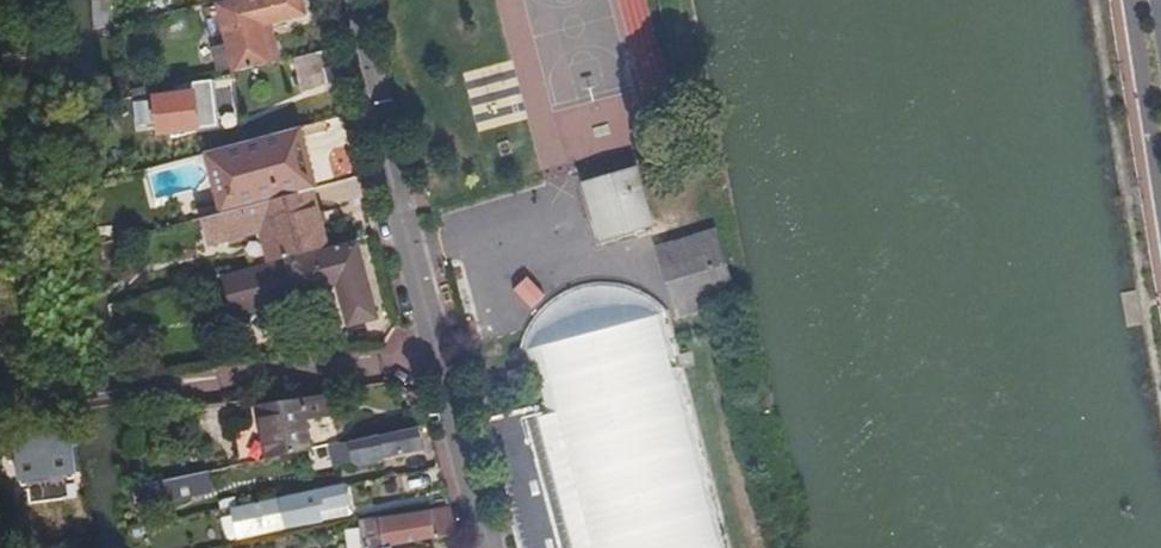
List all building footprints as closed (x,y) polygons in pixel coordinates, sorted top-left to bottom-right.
[(301,0),(245,0),(218,7),(225,35),(226,35),(270,24),(305,15),(301,0)] [(225,35),(218,7),(203,11),(211,39),(225,35)] [(138,26),(136,18),(118,23),(120,30),(138,26)] [(273,66),(280,64),(270,24),(226,35),(228,46),(255,38),(266,41),(273,66)] [(236,76),(273,66),(266,41),(255,38),(228,46),(235,71),(236,76)] [(235,71),(228,46),(213,50),(220,75),(235,71)] [(302,92),(335,83),(327,51),(293,61),(302,92)] [(212,83),(203,85),(203,93),(213,92),(212,83)] [(203,85),(168,94),(168,99),(157,102),(159,131),(160,133),(216,128),(213,92),(203,93),(203,85)] [(159,131),(157,102),(122,111),(124,134),(159,131)] [(309,192),(315,190),(298,129),(202,154),(219,216),(309,192)] [(650,228),(636,175),(595,185),(604,222),(612,221),(616,237),(650,228)] [(289,261),(325,251),(309,192),(219,216),(205,220),(212,245),(244,237),(259,233),(267,267),(289,261)] [(253,270),(267,267),(259,233),(244,237),(253,270)] [(736,304),(717,235),(659,252),(679,321),(736,304)] [(253,270),(226,278),(237,318),(300,301),(296,288),(321,282),(324,295),(341,291),(349,324),(374,316),(356,248),(291,265),(289,261),(267,267),(253,270)] [(513,291),(535,310),(549,293),(527,275),(513,291)] [(661,317),(648,302),(632,292),(612,285),(586,287),(559,295),(540,304),(527,321),(522,347),(537,409),(574,547),(723,547),(661,317)] [(269,461),(312,452),(308,422),(335,418),(331,398),(258,406),(269,461)] [(490,433),(520,547),(574,547),(537,409),(487,422),(490,433)] [(77,469),(71,425),(22,431),(27,476),(77,469)] [(422,452),(417,430),(340,446),(342,457),(352,455),(353,461),(359,466),(422,452)] [(207,473),(170,481),(174,500),(211,492),(207,473)] [(345,487),(234,511),(240,539),(350,516),(345,487)] [(456,536),(449,507),(362,526),(366,547),(400,547),(456,536)]
